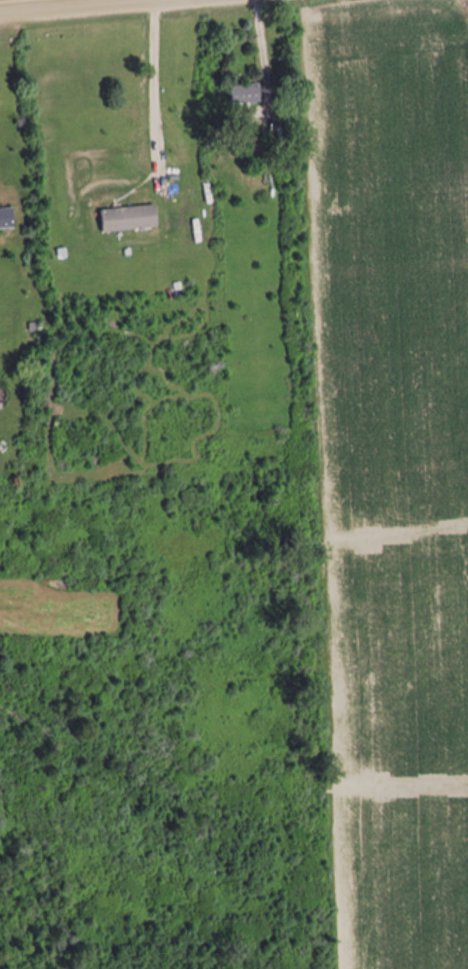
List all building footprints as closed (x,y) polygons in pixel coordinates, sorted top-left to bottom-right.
[(262,105),(262,85),(230,85),(230,105),(262,105)] [(102,232),(159,228),(157,205),(100,210),(102,232)] [(15,228),(14,207),(0,207),(0,229),(15,228)]
